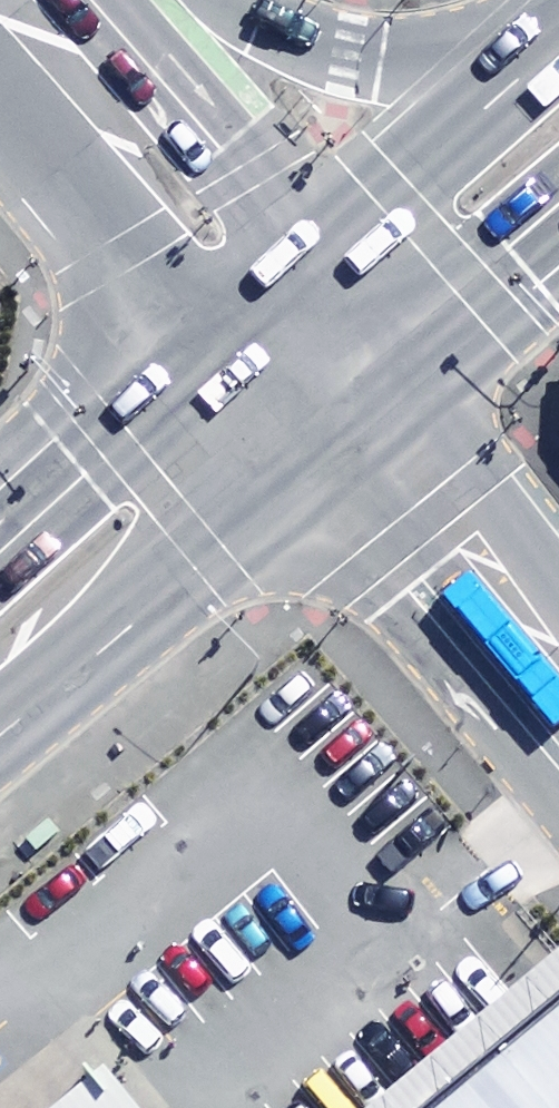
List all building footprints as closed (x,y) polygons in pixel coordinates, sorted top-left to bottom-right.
[(361,1107),(558,1107),(558,944),(361,1107)] [(96,1066),(45,1107),(131,1107),(96,1066)]
